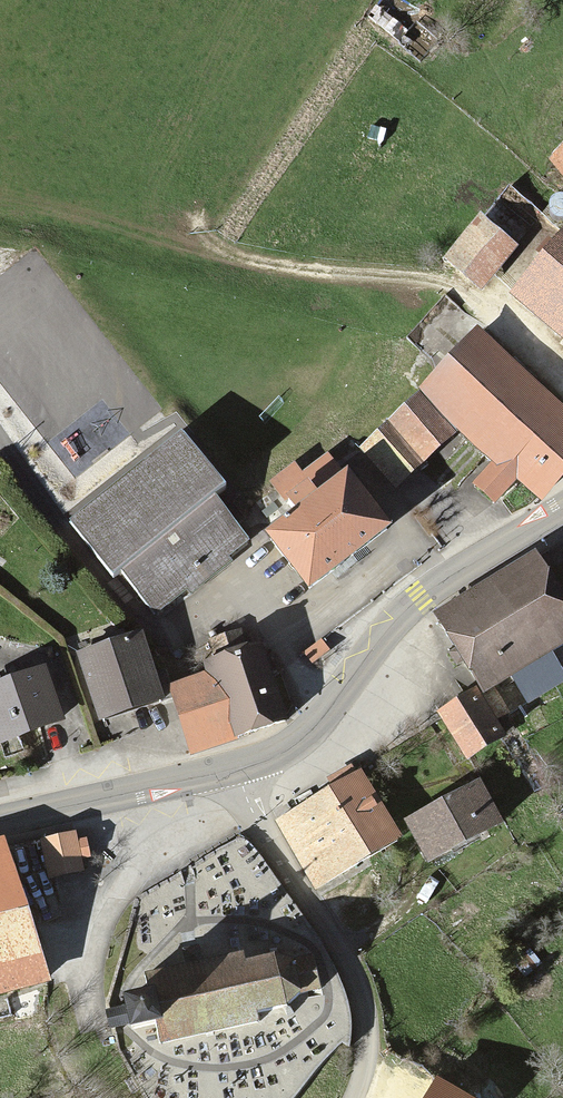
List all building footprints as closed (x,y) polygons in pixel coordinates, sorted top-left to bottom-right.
[(550,159),(562,173),(562,147),(550,159)] [(481,217),(448,257),(482,286),(515,246),(481,217)] [(515,289),(562,332),(562,236),(515,289)] [(478,329),(420,392),(457,426),(498,463),(477,485),(495,501),(517,476),(541,498),(562,474),(562,406),(478,329)] [(420,392),(364,447),(396,483),(457,426),(420,392)] [(182,432),(69,521),(113,577),(121,571),(155,614),(187,589),(190,593),(232,561),(229,557),(249,541),(211,493),(223,484),(182,432)] [(298,511),(269,533),(309,585),(388,525),(348,472),(344,475),(328,454),(302,474),(294,465),(275,480),(298,511)] [(440,614),(482,686),(562,639),(562,605),(536,558),(440,614)] [(142,633),(79,654),(100,718),(163,697),(142,633)] [(323,639),(304,652),(312,663),(331,650),(323,639)] [(210,671),(169,685),(192,750),(285,718),(259,644),(207,662),(210,671)] [(0,686),(0,741),(62,719),(45,670),(0,686)] [(476,692),(442,713),(468,754),(501,734),(476,692)] [(351,773),(278,820),(321,888),(395,841),(351,773)] [(481,785),(409,824),(428,860),(500,821),(481,785)] [(74,834),(44,841),(51,876),(83,870),(81,858),(89,857),(86,840),(76,842),(74,834)] [(0,843),(0,990),(41,978),(2,843),(0,843)] [(147,964),(163,1041),(265,1020),(262,1006),(297,999),(313,982),(307,960),(289,952),(256,958),(253,943),(147,964)] [(426,1097),(470,1097),(438,1078),(426,1097)]
